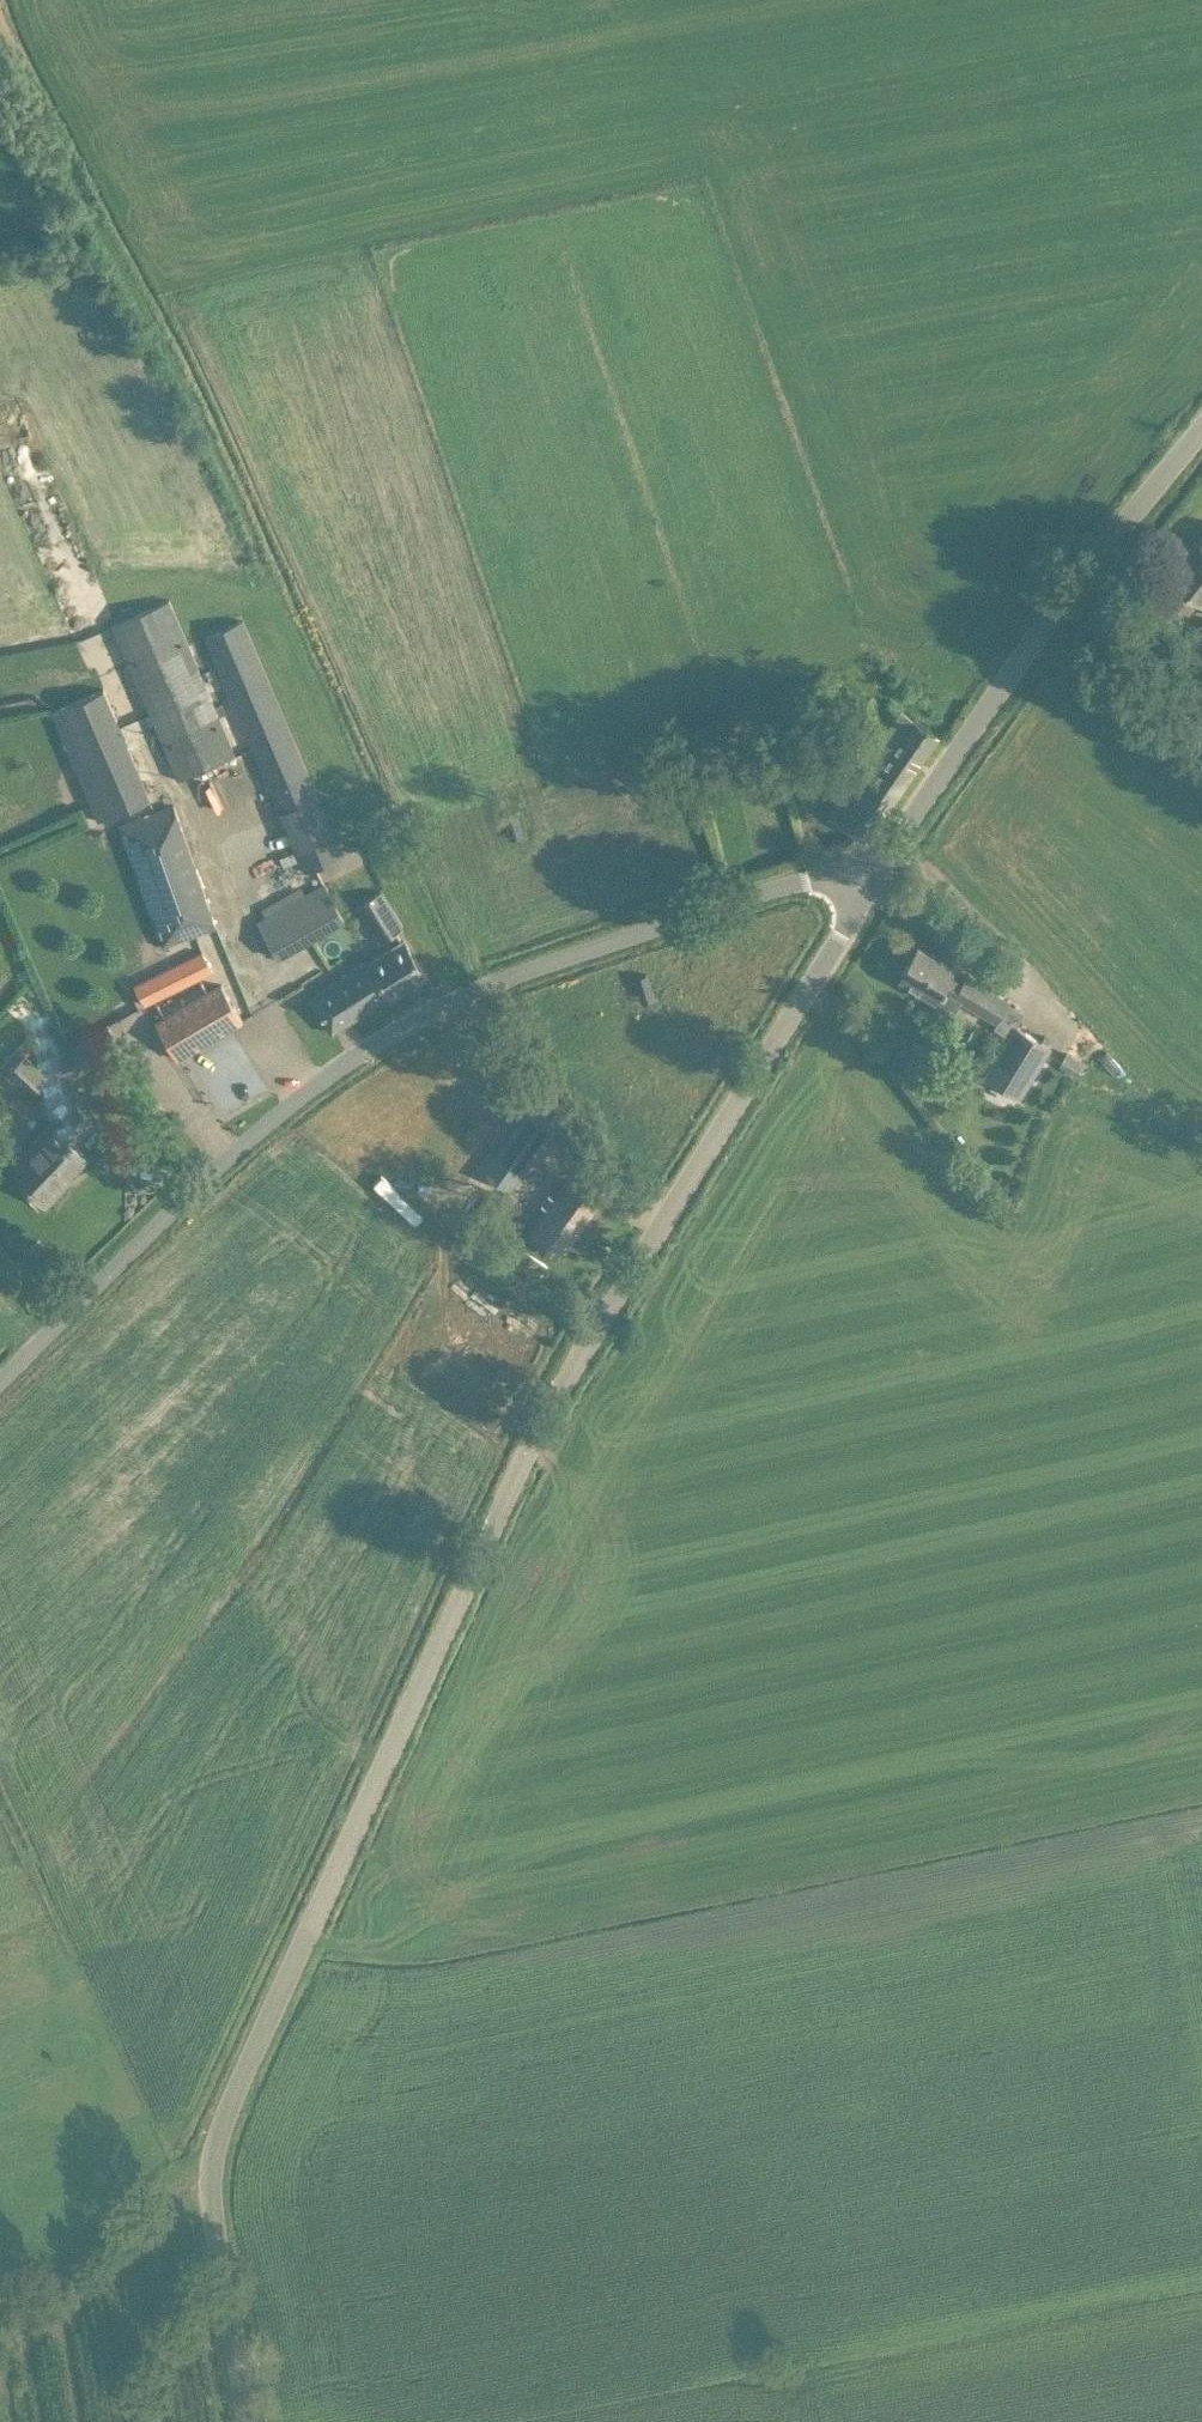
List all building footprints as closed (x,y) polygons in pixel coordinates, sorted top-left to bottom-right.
[(1188,595),(1201,607),(1201,538),(1169,581),(1188,595)] [(179,777),(236,752),(170,599),(114,622),(179,777)] [(243,619),(221,629),(206,635),(306,870),(344,854),(243,619)] [(1201,646),(1201,621),(1190,636),(1201,646)] [(99,819),(151,797),(104,687),(52,709),(99,819)] [(851,796),(849,798),(836,818),(860,835),(881,805),(887,809),(938,734),(914,717),(857,799),(851,796)] [(163,945),(216,925),(174,804),(120,823),(163,945)] [(324,883),(309,891),(329,927),(344,918),(324,883)] [(380,890),(360,903),(358,904),(381,941),(403,927),(380,890)] [(374,955),(309,996),(332,1031),(389,994),(391,997),(426,974),(404,939),(403,940),(384,952),(375,958),(374,955)] [(918,946),(900,976),(921,989),(938,999),(944,988),(956,994),(954,997),(997,1023),(1010,1000),(967,974),(962,983),(950,976),(955,968),(939,958),(918,946)] [(135,981),(145,1002),(214,968),(203,947),(135,981)] [(157,1022),(165,1037),(177,1057),(243,1019),(230,998),(222,984),(157,1022)] [(1009,1034),(985,1073),(1021,1094),(1022,1094),(1051,1044),(1014,1023),(1009,1034)] [(58,1054),(71,1079),(122,1051),(109,1026),(58,1054)] [(6,1073),(30,1097),(51,1077),(26,1052),(6,1073)] [(13,1171),(29,1186),(46,1203),(63,1186),(61,1184),(87,1156),(74,1142),(94,1122),(72,1101),(54,1083),(31,1106),(50,1124),(36,1138),(41,1143),(13,1171)] [(513,1183),(563,1114),(538,1096),(488,1165),(513,1183)] [(194,1137),(206,1131),(196,1114),(185,1120),(194,1137)] [(169,1118),(159,1127),(168,1137),(179,1128),(169,1118)] [(529,1232),(541,1241),(560,1255),(599,1201),(567,1178),(529,1232)]
